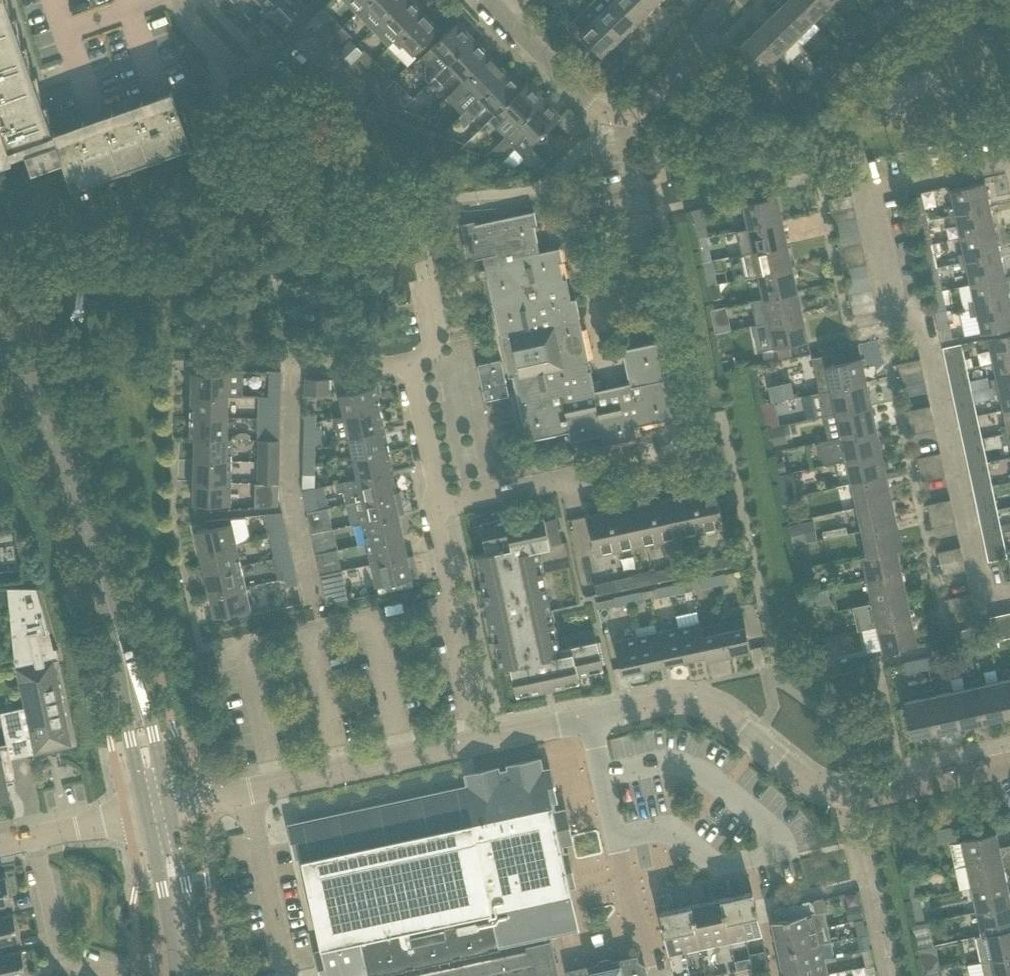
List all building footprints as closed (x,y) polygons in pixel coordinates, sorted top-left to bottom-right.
[(0,161),(25,152),(25,153),(26,153),(32,170),(31,170),(32,171),(62,161),(71,188),(104,176),(120,173),(116,162),(127,158),(129,166),(129,168),(134,166),(150,163),(146,151),(156,148),(159,156),(158,156),(159,157),(163,156),(179,153),(175,141),(186,137),(187,138),(189,138),(175,99),(83,132),(85,136),(69,142),(68,138),(65,139),(67,142),(59,145),(57,140),(55,141),(50,126),(6,0),(0,0),(0,160),(0,161)] [(279,0),(246,0),(239,7),(255,23),(279,0)] [(299,13),(301,11),(294,4),(290,8),(283,0),(279,0),(255,23),(271,40),(299,13)] [(402,0),(370,0),(365,5),(364,4),(360,8),(368,16),(372,12),(380,21),(381,21),(402,0)] [(423,12),(411,0),(402,0),(381,21),(380,21),(376,24),(384,32),(388,28),(396,37),(397,38),(423,12)] [(618,0),(613,0),(598,15),(620,38),(638,20),(618,0)] [(638,20),(655,3),(653,0),(618,0),(638,20)] [(791,0),(787,0),(772,15),(795,38),(812,21),(791,0)] [(826,0),(791,0),(812,21),(821,13),(830,4),(826,0)] [(890,6),(889,6),(887,4),(884,7),(880,3),(872,11),(873,12),(871,13),(876,19),(877,19),(884,26),(897,13),(890,6)] [(620,38),(598,15),(588,5),(580,13),(589,23),(580,33),(602,55),(620,38)] [(342,27),(337,21),(323,7),(308,22),(327,42),(342,27)] [(439,29),(423,12),(397,38),(396,37),(392,41),(400,48),(404,44),(414,54),(439,29)] [(795,38),(772,15),(755,31),(778,55),(795,38)] [(870,39),(884,26),(877,19),(876,19),(863,32),(870,39)] [(448,64),(474,39),(457,22),(420,58),(426,64),(433,65),(441,57),(448,63),(448,64)] [(778,55),(755,31),(738,48),(761,72),(778,55)] [(345,57),(356,46),(349,39),(338,50),(345,57)] [(464,80),(490,55),(474,39),(448,64),(448,63),(434,76),(441,83),(455,70),(464,80)] [(855,40),(843,51),(850,58),(862,47),(855,40)] [(351,63),(362,52),(356,46),(345,57),(351,63)] [(836,72),(850,58),(843,51),(829,65),(836,72)] [(480,97),(506,72),(490,55),(464,80),(450,93),(457,100),(471,87),(480,96),(480,97)] [(394,78),(375,59),(359,75),(378,94),(394,78)] [(522,88),(506,72),(480,97),(480,96),(467,109),(474,116),(487,103),(496,113),(501,107),(502,108),(522,88)] [(821,96),(833,84),(826,77),(813,89),(821,96)] [(413,97),(394,78),(378,94),(367,107),(394,117),(413,97)] [(518,124),(544,99),(527,82),(522,88),(502,108),(501,107),(496,113),(489,120),(496,127),(509,115),(517,124),(518,124)] [(819,98),(821,96),(813,89),(799,103),(806,110),(819,98)] [(521,139),(527,133),(534,141),(537,139),(538,141),(540,141),(542,142),(543,141),(544,141),(545,140),(546,139),(547,138),(547,136),(547,135),(547,134),(546,132),(545,131),(560,116),(544,99),(518,124),(517,124),(485,156),(501,162),(521,142),(521,139)] [(950,190),(953,206),(947,208),(949,214),(990,205),(985,182),(950,190)] [(854,206),(851,194),(828,199),(830,211),(854,206)] [(742,204),(746,223),(747,228),(782,221),(777,196),(742,204)] [(921,196),(910,198),(914,215),(925,213),(921,196)] [(600,216),(596,200),(576,204),(580,220),(600,216)] [(995,230),(990,205),(949,214),(950,221),(956,220),(960,237),(995,230)] [(856,217),(854,206),(830,211),(833,222),(856,217)] [(595,390),(575,298),(571,299),(568,287),(565,288),(559,261),(562,261),(559,248),(539,252),(533,225),(536,225),(533,211),(474,224),(474,221),(460,224),(468,260),(483,257),(485,266),(486,270),(487,278),(503,352),(505,360),(508,377),(513,376),(523,427),(521,427),(524,441),(568,431),(570,441),(602,435),(604,445),(637,438),(634,426),(676,417),(673,403),(670,404),(666,387),(663,388),(661,380),(678,376),(670,338),(622,348),(630,383),(595,390)] [(747,228),(736,230),(741,253),(743,253),(788,244),(782,221),(747,228)] [(931,243),(928,227),(917,229),(920,245),(931,243)] [(1000,252),(995,230),(960,237),(963,253),(957,254),(959,261),(1000,252)] [(706,236),(696,238),(701,263),(711,261),(706,236)] [(864,253),(862,241),(838,246),(840,257),(864,253)] [(935,259),(931,243),(920,245),(924,262),(935,259)] [(793,268),(788,244),(743,253),(748,277),(757,275),(793,268)] [(1005,276),(1000,252),(959,261),(960,269),(966,267),(970,283),(1005,276)] [(866,264),(864,253),(840,257),(843,269),(866,264)] [(716,283),(711,261),(701,263),(706,285),(716,283)] [(798,291),(793,268),(757,275),(762,299),(798,291)] [(486,270),(474,272),(475,280),(487,278),(486,270)] [(942,289),(938,273),(927,276),(930,292),(942,289)] [(1005,276),(970,283),(973,300),(967,301),(969,308),(1009,299),(1005,276)] [(874,299),(872,288),(848,293),(850,304),(874,299)] [(945,307),(942,289),(930,292),(934,310),(945,307)] [(762,299),(751,301),(756,325),(767,322),(803,315),(798,291),(762,299)] [(876,311),(874,299),(850,304),(853,316),(876,311)] [(969,308),(970,315),(976,314),(980,332),(996,329),(1009,326),(1009,299),(969,308)] [(756,325),(752,326),(757,351),(773,347),(773,346),(776,346),(788,343),(789,343),(808,339),(803,315),(767,322),(756,325)] [(712,321),(715,333),(729,330),(726,318),(712,321)] [(952,338),(949,324),(948,321),(937,323),(941,341),(952,338)] [(982,339),(983,347),(989,346),(992,363),(1009,359),(1009,333),(982,339)] [(311,348),(311,338),(301,338),(301,348),(311,348)] [(788,343),(776,346),(779,357),(792,355),(789,343),(788,343)] [(862,358),(834,364),(832,354),(812,358),(819,392),(820,392),(867,382),(862,358)] [(501,359),(477,364),(485,401),(509,395),(501,359)] [(922,370),(920,359),(897,364),(899,375),(922,370)] [(967,368),(965,359),(945,363),(947,372),(967,368)] [(992,363),(996,379),(991,380),(992,387),(1009,383),(1009,359),(992,363)] [(969,378),(967,368),(947,372),(950,382),(969,378)] [(239,370),(241,370),(228,369),(228,373),(192,372),(191,395),(227,396),(238,396),(239,370)] [(925,382),(922,370),(899,375),(901,387),(925,382)] [(305,394),(329,394),(329,378),(305,378),(305,394)] [(819,392),(810,394),(815,417),(825,416),(837,413),(872,406),(867,382),(820,392),(819,392)] [(992,387),(994,395),(999,394),(1003,410),(1009,409),(1009,383),(992,387)] [(788,384),(771,388),(774,401),(791,397),(788,384)] [(339,394),(343,413),(344,415),(380,407),(375,386),(339,394)] [(227,417),(227,396),(191,395),(191,416),(227,417)] [(877,429),(872,406),(837,413),(842,437),(877,429)] [(933,417),(930,406),(906,411),(909,422),(933,417)] [(380,407),(344,415),(331,418),(335,439),(348,436),(384,428),(380,407)] [(977,416),(975,407),(956,411),(958,420),(977,416)] [(1003,410),(1007,428),(1001,429),(1003,436),(1009,434),(1009,409),(1003,410)] [(316,414),(304,414),(304,422),(315,422),(316,414)] [(227,438),(227,417),(191,416),(190,439),(195,439),(195,438),(227,439),(227,438)] [(979,425),(977,416),(958,420),(960,430),(979,425)] [(280,417),(258,417),(258,439),(279,439),(280,417)] [(935,429),(933,417),(909,422),(911,434),(935,429)] [(315,431),(315,422),(304,422),(304,431),(315,431)] [(389,449),(384,428),(348,436),(353,457),(389,449)] [(877,429),(842,437),(818,442),(818,443),(819,443),(826,441),(829,456),(821,457),(823,465),(846,460),(882,453),(877,429)] [(231,438),(227,438),(227,439),(195,438),(195,439),(194,459),(231,460),(231,438)] [(258,461),(279,461),(280,440),(258,439),(258,461)] [(394,472),(389,449),(353,457),(357,476),(357,478),(388,471),(389,473),(394,472)] [(887,476),(882,453),(846,460),(851,484),(887,476)] [(943,464),(940,453),(916,458),(919,469),(943,464)] [(987,463),(985,454),(966,458),(968,467),(987,463)] [(315,466),(315,458),(303,457),(303,466),(315,466)] [(230,481),(231,460),(194,459),(194,480),(230,481)] [(279,483),(279,461),(257,461),(257,482),(279,483)] [(989,473),(987,463),(968,467),(970,477),(989,473)] [(945,476),(943,464),(919,469),(921,481),(945,476)] [(315,474),(315,466),(303,466),(303,474),(315,474)] [(394,493),(389,473),(388,471),(357,478),(357,476),(353,477),(353,479),(336,483),(338,491),(344,490),(346,503),(358,500),(394,493)] [(315,474),(303,474),(303,490),(314,488),(315,474)] [(892,500),(887,476),(851,484),(856,507),(892,500)] [(230,504),(230,481),(194,480),(193,503),(230,504)] [(278,506),(278,491),(279,483),(257,482),(253,482),(252,508),(278,506)] [(715,487),(673,497),(681,535),(724,526),(715,487)] [(316,496),(314,488),(303,490),(305,498),(316,496)] [(399,491),(394,493),(358,500),(362,521),(398,514),(404,513),(399,491)] [(681,535),(673,497),(630,506),(638,544),(681,535)] [(953,511),(950,499),(927,505),(929,516),(953,511)] [(897,523),(892,500),(856,507),(861,531),(897,523)] [(995,501),(976,505),(978,514),(997,510),(995,501)] [(638,544),(630,506),(587,515),(595,554),(638,544)] [(332,528),(328,507),(307,511),(312,532),(323,530),(332,528)] [(999,520),(997,510),(978,514),(980,524),(999,520)] [(955,523),(953,511),(929,516),(932,528),(955,523)] [(282,513),(264,515),(269,537),(287,533),(286,525),(282,513)] [(403,535),(398,514),(362,521),(367,543),(403,535)] [(561,544),(555,518),(544,520),(543,515),(507,523),(506,517),(493,520),(494,524),(480,527),(486,552),(487,559),(537,549),(561,544)] [(236,544),(230,517),(208,519),(210,527),(196,530),(200,551),(236,544)] [(902,547),(897,523),(861,531),(866,554),(866,555),(896,548),(896,549),(902,547)] [(324,538),(323,530),(312,532),(313,541),(324,538)] [(289,541),(287,533),(269,537),(271,545),(289,541)] [(403,535),(367,543),(371,563),(407,556),(412,555),(407,534),(403,535)] [(1007,557),(1002,534),(983,538),(988,561),(1007,557)] [(241,565),(236,544),(200,551),(205,573),(241,565)] [(963,559),(960,547),(937,552),(939,564),(963,559)] [(901,572),(896,549),(896,548),(866,555),(866,554),(861,555),(866,579),(901,572)] [(556,638),(537,549),(487,559),(486,552),(476,554),(500,668),(510,665),(560,655),(556,638)] [(407,556),(371,563),(372,566),(376,586),(377,585),(412,578),(418,577),(413,554),(412,555),(407,556)] [(734,555),(717,558),(698,562),(700,573),(719,568),(736,564),(734,555)] [(965,570),(963,559),(939,564),(942,575),(965,570)] [(340,562),(319,567),(320,574),(341,570),(340,562)] [(245,586),(241,565),(205,573),(209,594),(245,586)] [(296,576),(294,567),(283,570),(285,578),(296,576)] [(677,577),(675,567),(655,571),(658,582),(677,577)] [(341,570),(320,574),(327,604),(348,599),(342,570),(341,570)] [(906,595),(901,572),(866,579),(871,603),(906,595)] [(727,582),(725,573),(712,576),(714,585),(727,582)] [(647,584),(644,574),(613,580),(615,590),(647,584)] [(298,584),(296,576),(285,578),(287,586),(298,584)] [(714,585),(712,576),(698,579),(700,588),(714,585)] [(684,592),(682,582),(669,585),(671,595),(684,592)] [(671,595),(669,585),(656,588),(658,597),(671,595)] [(250,608),(246,589),(245,586),(209,594),(214,616),(224,614),(250,608)] [(72,745),(54,661),(59,660),(56,649),(53,650),(37,589),(8,588),(14,658),(25,707),(20,708),(30,754),(72,745)] [(643,601),(641,591),(626,594),(628,604),(643,601)] [(628,604),(626,594),(614,596),(616,606),(628,604)] [(973,605),(970,594),(947,599),(949,611),(973,605)] [(912,619),(906,595),(871,603),(853,607),(858,630),(876,626),(912,619)] [(975,617),(973,605),(949,611),(952,622),(975,617)] [(250,608),(224,614),(225,620),(251,614),(250,608)] [(1001,614),(1006,638),(1009,637),(1009,612),(1001,614)] [(1006,638),(1001,614),(989,617),(994,640),(1006,638)] [(744,618),(724,622),(722,622),(729,655),(750,650),(744,618)] [(917,643),(912,619),(876,626),(882,650),(917,643)] [(729,655),(722,622),(701,627),(700,623),(699,624),(706,654),(707,659),(729,655)] [(706,654),(699,624),(678,628),(684,659),(706,654)] [(977,646),(973,627),(963,629),(967,648),(977,646)] [(684,659),(678,628),(657,633),(663,663),(684,659)] [(967,648),(963,629),(954,631),(958,650),(967,648)] [(603,670),(599,651),(594,630),(556,638),(560,655),(510,665),(517,695),(579,681),(578,676),(603,670)] [(663,663),(657,633),(636,637),(642,668),(663,663)] [(642,668),(636,637),(614,642),(621,672),(642,668)] [(829,645),(814,649),(819,669),(834,665),(829,645)] [(939,666),(937,655),(920,659),(922,670),(939,666)] [(922,670),(920,659),(903,662),(905,673),(922,670)] [(998,681),(1006,716),(1009,715),(1009,678),(998,681)] [(1006,716),(998,681),(983,684),(982,679),(974,681),(984,726),(993,724),(991,719),(1006,716)] [(984,726),(974,681),(967,682),(968,687),(951,691),(959,726),(974,723),(975,728),(984,726)] [(959,726),(951,691),(936,694),(935,689),(927,691),(937,736),(946,734),(944,729),(959,726)] [(937,736),(927,691),(920,692),(921,697),(904,701),(911,736),(927,733),(928,738),(937,736)] [(11,798),(7,781),(16,779),(11,760),(11,758),(30,754),(20,708),(0,712),(0,718),(6,744),(0,745),(0,800),(11,798)] [(418,799),(295,826),(327,975),(364,975),(574,931),(554,838),(543,841),(539,821),(554,818),(546,780),(536,782),(533,766),(477,778),(478,786),(418,799)] [(970,824),(959,826),(960,834),(971,831),(970,824)] [(954,863),(955,866),(966,864),(1009,855),(1009,845),(999,847),(996,832),(961,840),(961,841),(950,844),(954,863)] [(966,864),(971,888),(1006,880),(1003,866),(1009,865),(1009,855),(966,864)] [(11,902),(6,877),(0,878),(0,905),(11,902)] [(1006,880),(971,888),(976,911),(1009,904),(1009,894),(1006,880)] [(762,935),(752,891),(736,895),(746,938),(762,935)] [(746,938),(736,895),(721,898),(731,942),(746,938)] [(731,942),(721,898),(706,901),(715,945),(731,942)] [(827,910),(825,900),(822,898),(818,899),(821,911),(825,910),(827,910)] [(828,926),(825,910),(821,911),(818,899),(814,899),(812,903),(814,912),(808,913),(802,914),(796,916),(789,917),(783,919),(776,920),(771,921),(775,937),(828,926)] [(814,912),(812,903),(809,900),(806,901),(808,913),(814,912)] [(715,945),(706,901),(691,905),(700,948),(715,945)] [(808,913),(806,901),(802,902),(800,905),(802,914),(808,913)] [(802,914),(800,905),(797,903),(793,904),(796,916),(802,914)] [(796,916),(793,904),(789,905),(787,908),(789,917),(796,916)] [(847,907),(845,908),(848,921),(863,918),(860,904),(859,905),(847,907)] [(976,911),(981,934),(981,935),(989,934),(988,933),(1009,928),(1009,904),(976,911)] [(700,948),(691,905),(675,908),(685,952),(700,948)] [(789,917),(787,908),(784,906),(780,907),(783,919),(789,917)] [(783,919),(780,907),(777,907),(775,911),(776,920),(783,919)] [(685,952),(675,908),(659,911),(669,955),(685,952)] [(0,916),(0,943),(19,939),(14,913),(0,916)] [(918,927),(929,975),(945,975),(933,924),(918,927)] [(831,941),(828,926),(775,937),(778,952),(822,943),(831,941)] [(988,933),(989,934),(981,935),(981,934),(977,935),(982,959),(1009,953),(1009,928),(988,933)] [(834,956),(831,941),(822,943),(778,952),(781,968),(825,958),(834,956)] [(547,947),(411,975),(553,975),(547,947)] [(1,954),(1,955),(0,955),(0,975),(25,975),(27,975),(22,950),(1,954)] [(982,959),(985,975),(1009,975),(1009,953),(982,959)] [(825,958),(781,968),(783,975),(817,975),(828,974),(825,958)] [(647,973),(646,967),(636,961),(581,973),(579,975),(647,975),(647,973)]
